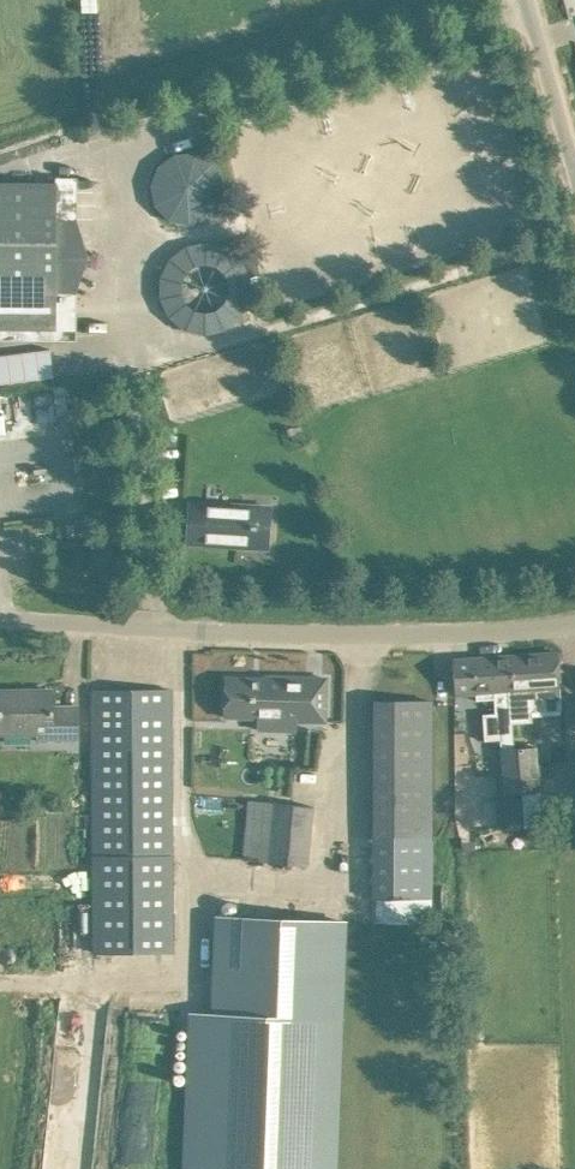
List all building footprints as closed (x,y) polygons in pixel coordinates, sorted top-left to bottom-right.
[(30,331),(30,335),(67,335),(67,314),(56,314),(56,302),(76,302),(76,293),(88,257),(77,219),(76,219),(77,178),(56,178),(56,183),(0,182),(0,330),(30,331)] [(191,502),(188,543),(253,547),(254,528),(257,529),(257,524),(254,524),(255,506),(191,502)] [(514,690),(508,690),(511,724),(530,722),(529,711),(562,708),(558,652),(553,653),(511,656),(514,690)] [(511,656),(453,660),(454,684),(455,694),(475,692),(476,700),(491,699),(491,691),(508,690),(514,690),(511,656)] [(325,721),(326,678),(265,676),(265,678),(226,677),(225,717),(259,717),(259,729),(286,730),(286,720),(325,721)] [(93,690),(94,857),(94,953),(174,953),(171,730),(171,689),(93,690)] [(35,734),(35,741),(78,740),(78,731),(78,707),(53,707),(52,690),(0,690),(0,734),(35,734)] [(375,790),(374,840),(432,840),(432,701),(375,701),(375,782),(375,790)] [(537,745),(518,747),(523,792),(541,791),(537,745)] [(518,747),(500,749),(504,794),(523,792),(518,747)] [(245,858),(268,863),(273,806),(251,803),(245,858)] [(186,1168),(334,1168),(344,921),(218,916),(214,1013),(192,1012),(186,1168)]
